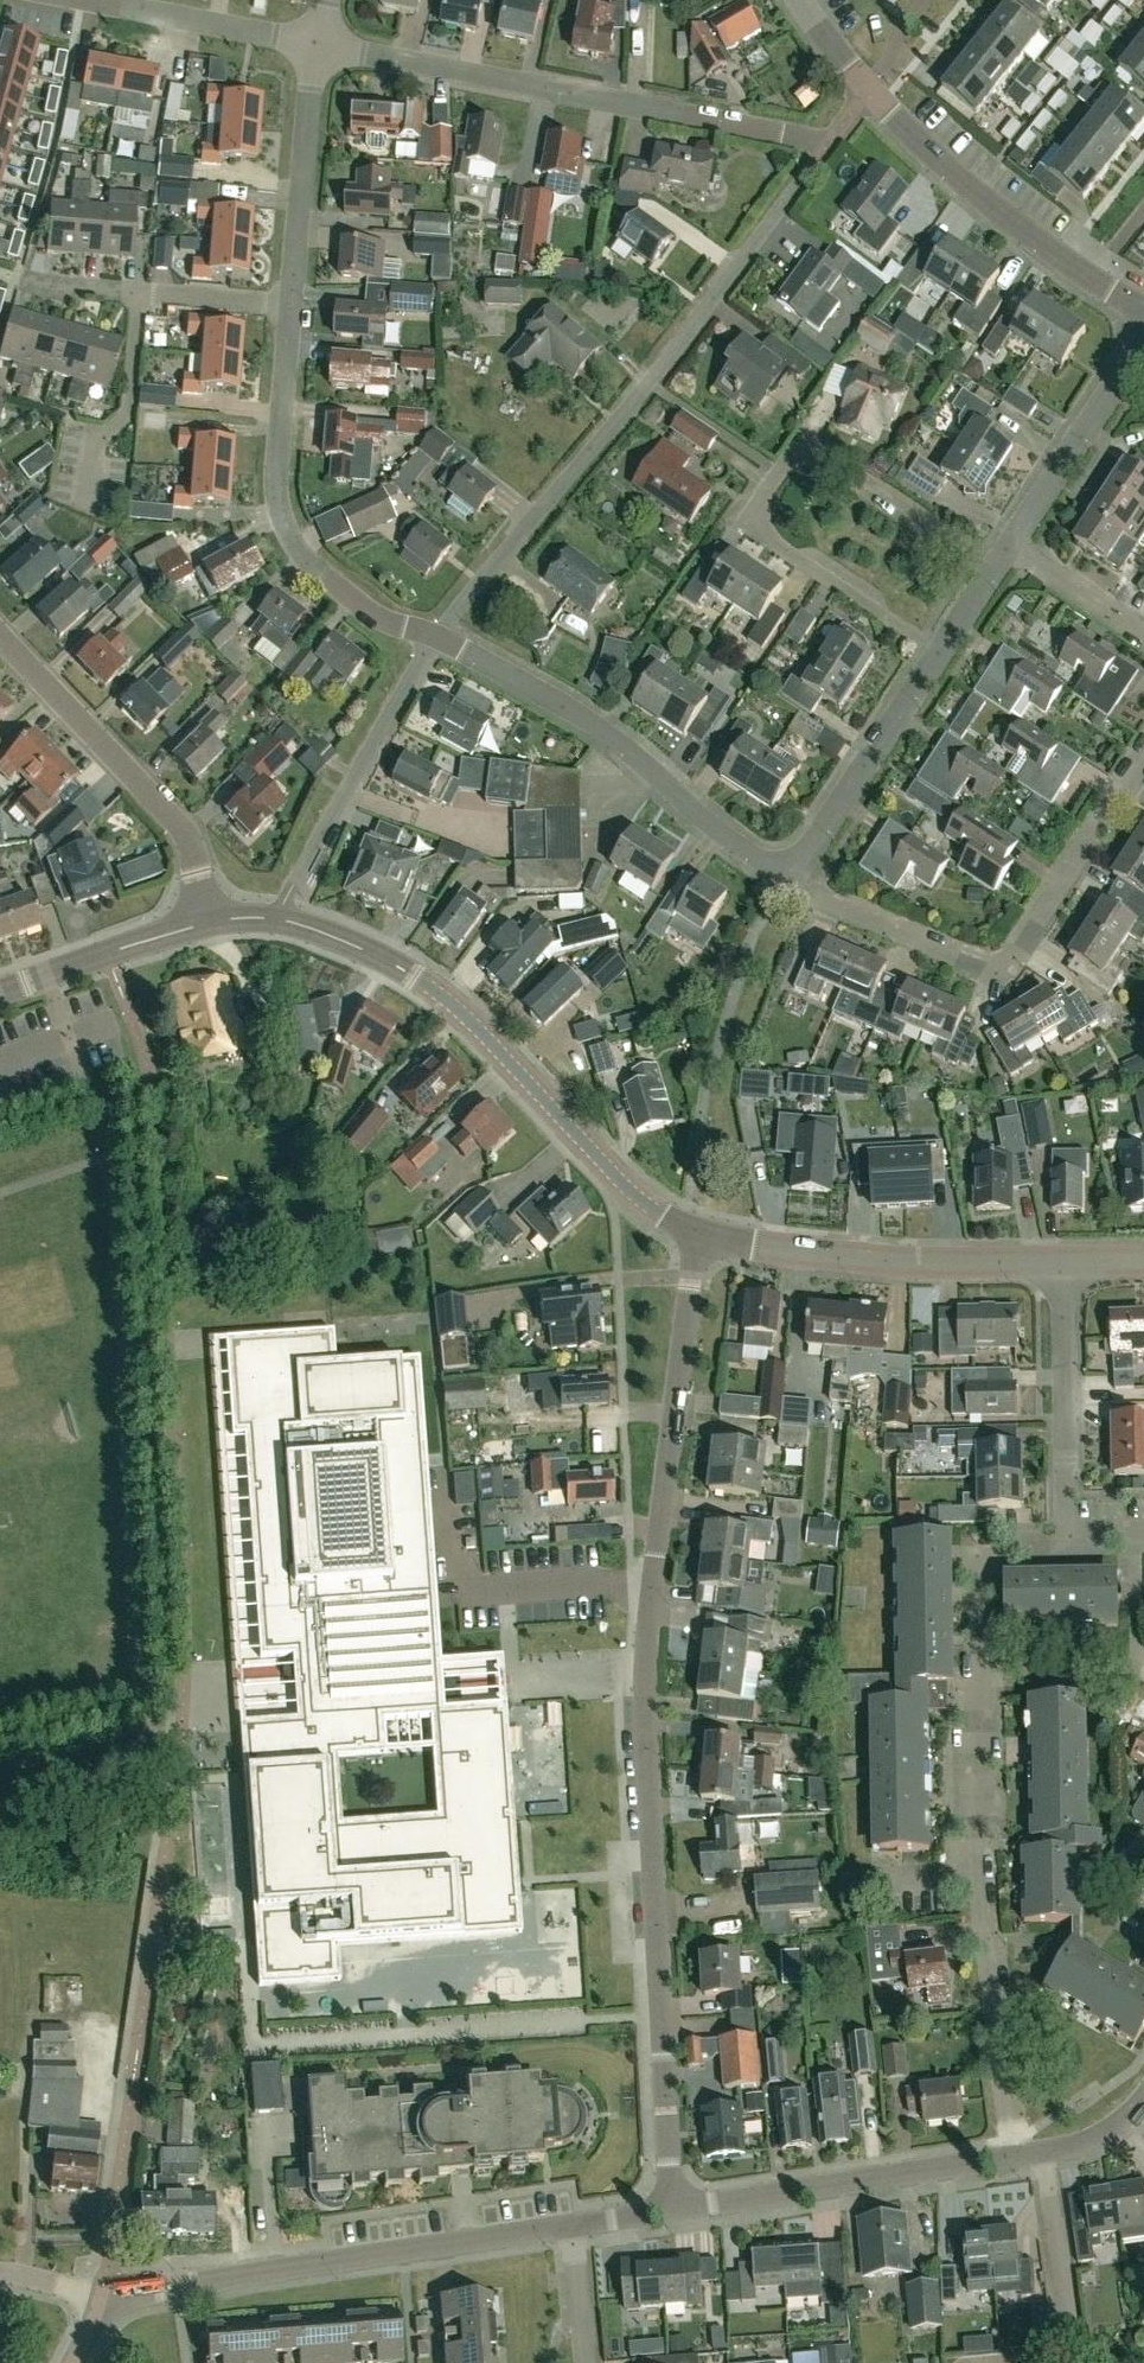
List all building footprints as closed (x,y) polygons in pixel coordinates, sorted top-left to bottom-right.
[(383,7),(418,14),(420,0),(384,0),(383,7)] [(481,5),(482,0),(447,0),(442,24),(477,31),(482,6),(481,5)] [(508,1),(501,35),(534,43),(541,8),(540,8),(542,0),(528,0),(527,5),(508,1)] [(1047,11),(1056,0),(1033,0),(1047,11)] [(1109,0),(1096,0),(1092,5),(1091,6),(1099,13),(1109,0)] [(1118,3),(1141,21),(1143,17),(1143,13),(1143,12),(1141,4),(1143,0),(1120,0),(1118,3)] [(720,54),(725,51),(726,53),(760,33),(743,4),(727,14),(727,13),(694,33),(691,52),(706,78),(727,66),(720,54)] [(612,14),(582,8),(573,51),(609,58),(614,31),(609,31),(612,14)] [(989,29),(1024,56),(1040,35),(1006,8),(989,29)] [(1111,30),(1122,14),(1114,8),(1102,23),(1111,30)] [(1073,31),(1065,40),(1080,53),(1099,28),(1092,22),(1079,36),(1073,31)] [(1107,34),(1099,28),(1080,53),(1088,59),(1095,50),(1094,49),(1107,34)] [(1024,56),(989,29),(974,49),(1008,76),(1024,56)] [(34,60),(39,41),(4,31),(0,45),(0,51),(34,60)] [(688,59),(689,34),(678,34),(677,59),(688,59)] [(1080,53),(1065,40),(1061,37),(1053,47),(1056,49),(1044,62),(1061,76),(1080,53)] [(1136,49),(1143,55),(1143,38),(1136,49)] [(1008,76),(974,49),(958,69),(993,96),(1008,76)] [(1136,49),(1120,69),(1143,88),(1143,55),(1136,49)] [(34,60),(0,51),(0,70),(29,78),(34,60)] [(72,54),(63,51),(59,65),(68,67),(72,54)] [(1088,59),(1080,53),(1061,76),(1068,82),(1088,59)] [(115,109),(122,66),(88,60),(82,87),(84,88),(81,103),(96,106),(115,109)] [(68,67),(59,65),(55,78),(65,81),(68,67)] [(122,66),(115,109),(133,112),(133,113),(148,116),(151,100),(153,100),(158,73),(122,66)] [(993,96),(958,69),(942,89),(977,116),(993,96)] [(29,78),(0,70),(0,89),(24,96),(29,78)] [(1044,97),(1056,82),(1042,70),(1030,86),(1044,97)] [(178,116),(182,87),(169,85),(163,121),(186,125),(188,118),(178,116)] [(62,89),(53,86),(49,100),(58,102),(62,89)] [(222,128),(257,131),(260,99),(225,96),(225,90),(207,88),(206,105),(224,107),(222,126),(222,128)] [(19,114),(24,96),(0,89),(0,108),(19,114)] [(1055,114),(1068,99),(1060,92),(1047,107),(1055,114)] [(1130,141),(1143,123),(1143,119),(1112,94),(1096,114),(1130,141)] [(1029,117),(1041,101),(1033,95),(1020,110),(1029,117)] [(58,102),(49,100),(45,113),(54,116),(58,102)] [(421,140),(423,109),(403,108),(402,114),(393,113),(394,107),(355,104),(353,128),(354,128),(353,134),(421,140)] [(77,135),(92,136),(95,106),(80,105),(77,135)] [(19,114),(0,108),(0,128),(14,132),(19,114)] [(72,142),(78,114),(65,111),(59,139),(72,142)] [(1040,133),(1052,118),(1044,112),(1032,127),(1040,133)] [(1130,141),(1096,114),(1080,134),(1114,161),(1130,141)] [(1009,142),(1021,127),(1012,120),(1000,135),(1009,142)] [(456,174),(466,175),(468,161),(496,167),(504,128),(471,122),(468,140),(456,138),(458,159),(456,174)] [(51,125),(42,123),(38,136),(47,139),(51,125)] [(150,166),(157,129),(129,124),(122,161),(150,166)] [(162,127),(161,137),(171,138),(172,128),(162,127)] [(9,149),(14,132),(0,128),(0,147),(9,149)] [(257,131),(222,128),(220,149),(203,147),(201,164),(220,165),(220,160),(254,163),(257,131)] [(453,163),(451,129),(431,129),(433,163),(453,163)] [(1024,154),(1036,139),(1027,132),(1015,147),(1016,148),(1024,154)] [(1114,161),(1080,134),(1065,153),(1099,181),(1114,161)] [(47,139),(38,136),(34,150),(43,153),(47,139)] [(582,182),(586,162),(579,161),(582,142),(550,136),(542,175),(547,176),(544,194),(553,195),(579,199),(581,182),(582,182)] [(157,179),(192,182),(194,161),(170,159),(172,142),(160,141),(157,179)] [(5,167),(9,149),(0,147),(0,166),(5,167)] [(1026,156),(1024,154),(1016,148),(1008,159),(1018,166),(1026,156)] [(626,163),(621,191),(658,198),(660,186),(707,195),(714,159),(658,149),(654,168),(626,163)] [(1099,181),(1065,153),(1048,174),(1083,201),(1099,181)] [(111,174),(112,160),(112,158),(97,157),(95,178),(110,180),(111,174)] [(41,161),(32,159),(28,172),(37,175),(41,161)] [(152,194),(155,169),(112,160),(111,174),(140,177),(138,192),(152,194)] [(905,193),(875,170),(846,208),(866,223),(854,238),(879,257),(901,228),(887,217),(905,193)] [(37,175),(28,172),(24,186),(33,189),(37,175)] [(81,183),(72,182),(71,198),(80,198),(81,183)] [(90,184),(81,183),(80,198),(89,199),(90,184)] [(160,183),(157,208),(186,211),(188,186),(160,183)] [(347,213),(389,216),(391,200),(402,201),(403,188),(368,185),(367,190),(349,189),(347,213)] [(525,228),(530,192),(507,189),(502,225),(525,228)] [(531,192),(521,264),(543,267),(553,195),(544,194),(531,192)] [(108,208),(107,208),(103,258),(104,258),(105,255),(121,256),(121,259),(133,260),(137,211),(146,212),(147,196),(109,193),(108,208)] [(31,197),(22,194),(18,208),(27,210),(31,197)] [(75,253),(79,205),(50,203),(46,253),(58,254),(58,251),(75,253)] [(212,243),(247,246),(250,214),(216,211),(217,205),(198,203),(196,227),(214,229),(212,243)] [(79,205),(75,253),(93,254),(92,257),(103,258),(107,208),(79,205)] [(27,210),(18,208),(14,221),(23,224),(27,210)] [(619,241),(652,265),(673,238),(639,213),(619,241)] [(413,235),(449,238),(450,217),(415,215),(413,235)] [(21,231),(12,228),(8,242),(17,245),(21,231)] [(448,241),(449,238),(413,235),(412,257),(433,258),(431,280),(451,282),(453,257),(450,257),(451,242),(448,241)] [(155,268),(169,270),(173,242),(158,240),(155,268)] [(380,280),(383,250),(370,249),(370,244),(345,241),(341,276),(380,280)] [(17,245),(8,242),(4,256),(13,258),(17,245)] [(950,296),(975,259),(948,242),(937,260),(921,249),(903,272),(895,283),(914,295),(925,279),(950,296)] [(247,246),(212,243),(211,263),(193,262),(192,279),(210,281),(211,274),(245,277),(247,246)] [(833,249),(823,262),(812,254),(777,301),(806,322),(820,333),(841,305),(827,295),(841,275),(874,299),(884,286),(878,281),(856,266),(833,249)] [(497,256),(496,271),(514,273),(516,258),(497,256)] [(1000,275),(975,259),(950,296),(964,304),(953,321),(979,338),(1002,303),(988,294),(1000,275)] [(589,264),(574,262),(571,282),(586,284),(589,264)] [(882,276),(878,281),(884,286),(890,290),(895,283),(903,272),(892,264),(882,276)] [(485,307),(521,308),(522,284),(486,282),(485,307)] [(389,314),(432,317),(434,288),(391,285),(389,314)] [(458,296),(457,285),(438,286),(439,297),(458,296)] [(1036,352),(1060,315),(1034,298),(1015,329),(1002,320),(982,350),(996,359),(1011,336),(1036,352)] [(384,340),(387,313),(373,312),(373,310),(339,307),(336,337),(384,340)] [(551,360),(573,380),(600,350),(553,308),(526,338),(527,339),(509,360),(533,381),(551,360)] [(13,363),(26,367),(39,321),(23,317),(23,314),(12,311),(0,353),(0,359),(13,363)] [(164,311),(163,334),(181,334),(181,312),(164,311)] [(1060,315),(1036,352),(1062,369),(1086,331),(1060,315)] [(854,340),(885,359),(900,335),(869,316),(854,340)] [(203,358),(238,361),(241,329),(206,326),(207,320),(189,319),(187,336),(204,337),(203,358)] [(39,370),(53,374),(67,326),(58,324),(57,327),(39,321),(26,367),(39,370)] [(67,326),(53,374),(72,380),(81,382),(93,337),(77,332),(78,329),(67,326)] [(110,341),(93,337),(81,382),(90,385),(109,390),(123,342),(111,339),(110,341)] [(739,396),(756,409),(768,393),(769,392),(767,391),(783,369),(798,380),(808,366),(773,341),(767,349),(750,337),(729,365),(734,369),(718,391),(734,403),(735,401),(739,396)] [(963,372),(976,350),(966,344),(953,366),(963,372)] [(401,370),(434,373),(435,356),(402,353),(401,370)] [(335,357),(332,387),(368,390),(367,397),(387,399),(389,380),(390,364),(372,363),(373,360),(335,357)] [(238,361),(203,358),(201,378),(184,377),(182,394),(201,396),(202,390),(236,392),(238,361)] [(860,370),(843,409),(889,428),(906,389),(860,370)] [(20,388),(20,389),(24,374),(15,371),(11,386),(20,388)] [(24,374),(20,389),(29,391),(33,376),(24,374)] [(75,404),(79,389),(70,387),(66,401),(75,404)] [(1037,405),(1012,388),(1002,403),(1027,420),(1037,405)] [(84,406),(88,392),(79,389),(75,404),(84,406)] [(137,405),(170,408),(172,392),(138,389),(137,405)] [(959,449),(996,473),(1013,447),(983,427),(993,411),(963,392),(952,408),(976,423),(959,449)] [(396,435),(423,437),(425,412),(398,409),(396,435)] [(670,431),(706,455),(718,437),(683,413),(670,431)] [(352,481),(368,482),(372,446),(382,447),(384,430),(356,427),(356,421),(329,419),(326,457),(334,458),(332,481),(352,482),(352,481)] [(431,462),(438,468),(456,445),(436,429),(393,483),(402,490),(411,498),(416,491),(411,487),(431,462)] [(193,472),(229,475),(232,444),(197,441),(197,434),(178,433),(177,450),(196,451),(193,472)] [(635,486),(690,523),(710,493),(681,473),(690,460),(665,443),(656,456),(655,455),(635,486)] [(34,455),(44,469),(50,465),(52,454),(46,445),(34,455)] [(996,473),(959,449),(942,475),(919,459),(909,475),(939,495),(950,479),(966,490),(965,497),(978,498),(979,499),(980,498),(986,498),(986,488),(996,473)] [(893,485),(900,489),(909,475),(902,470),(905,466),(899,461),(887,479),(893,483),(893,485)] [(477,514),(495,491),(469,471),(468,472),(457,463),(440,484),(451,494),(477,514)] [(1140,511),(1143,505),(1143,471),(1141,476),(1125,465),(1108,490),(1140,511)] [(229,475),(193,472),(191,492),(174,491),(173,508),(191,509),(192,504),(226,506),(229,475)] [(383,488),(383,489),(387,498),(402,490),(393,483),(383,488)] [(130,496),(140,496),(140,485),(131,484),(130,496)] [(355,540),(398,519),(383,489),(340,510),(355,540)] [(1108,490),(1091,515),(1123,537),(1137,546),(1143,535),(1130,526),(1140,511),(1108,490)] [(22,529),(43,511),(31,497),(10,516),(22,529)] [(1123,537),(1091,515),(1074,541),(1121,572),(1128,560),(1114,551),(1123,537)] [(414,541),(406,551),(407,552),(402,558),(426,575),(430,569),(433,571),(450,548),(424,528),(423,529),(412,520),(403,532),(414,541)] [(96,569),(116,551),(105,538),(85,556),(96,569)] [(0,572),(0,574),(23,600),(58,567),(65,574),(93,547),(87,541),(81,547),(78,544),(68,553),(59,544),(47,555),(35,541),(0,572)] [(203,568),(195,573),(209,598),(259,572),(244,545),(203,568)] [(166,589),(192,576),(178,549),(153,562),(166,589)] [(590,616),(615,584),(569,549),(545,582),(590,616)] [(732,608),(757,571),(731,554),(719,573),(705,564),(682,599),(696,608),(707,592),(732,608)] [(757,571),(732,608),(758,625),(748,641),(762,651),(784,616),(771,607),(783,588),(757,571)] [(118,620),(149,589),(137,577),(107,609),(118,620)] [(67,588),(37,616),(58,639),(88,611),(91,616),(103,605),(96,598),(83,584),(72,594),(67,588)] [(291,640),(286,637),(301,616),(274,594),(257,615),(261,618),(251,632),(280,654),(291,640)] [(1013,598),(1005,611),(1014,618),(1023,604),(1013,598)] [(799,647),(816,620),(801,610),(784,637),(799,647)] [(1058,613),(1046,630),(1064,642),(1076,625),(1058,613)] [(548,639),(541,616),(527,620),(534,643),(548,639)] [(222,619),(203,639),(217,653),(237,634),(222,619)] [(167,672),(200,639),(186,625),(152,658),(167,672)] [(78,661),(103,688),(123,669),(113,659),(125,647),(111,633),(99,645),(97,642),(78,661)] [(1087,672),(1072,696),(1100,714),(1107,719),(1109,719),(1118,705),(1138,674),(1078,634),(1059,663),(1074,672),(1078,666),(1087,672)] [(837,635),(820,661),(857,685),(874,659),(846,642),(837,635)] [(279,680),(295,691),(300,696),(308,687),(317,694),(323,687),(330,693),(340,692),(345,684),(362,662),(331,639),(314,660),(316,662),(309,671),(295,660),(279,680)] [(606,639),(590,680),(604,689),(635,645),(606,639)] [(659,722),(683,685),(657,668),(664,657),(652,649),(632,678),(644,686),(633,705),(659,722)] [(857,685),(820,661),(803,686),(791,679),(781,695),(811,715),(822,698),(841,710),(857,685)] [(994,663),(973,694),(1009,718),(1025,693),(1034,699),(1030,706),(1045,716),(1064,687),(1025,662),(1015,677),(994,663)] [(233,673),(223,682),(224,683),(214,693),(226,706),(232,700),(238,706),(253,692),(234,672),(233,673)] [(145,731),(165,712),(155,701),(166,690),(155,679),(144,690),(140,686),(121,705),(145,731)] [(683,685),(659,722),(683,739),(695,721),(708,728),(728,699),(715,690),(708,702),(683,685)] [(476,714),(476,713),(443,696),(429,721),(445,730),(439,741),(470,758),(490,722),(476,714)] [(973,696),(968,704),(980,712),(985,704),(973,696)] [(0,697),(0,721),(12,709),(0,697)] [(847,745),(799,713),(788,730),(814,748),(816,745),(838,759),(847,745)] [(184,747),(173,758),(194,780),(221,754),(208,740),(223,725),(212,714),(183,742),(181,744),(184,747)] [(1107,719),(1100,714),(1092,725),(1100,730),(1107,719)] [(171,737),(179,729),(168,719),(160,727),(171,737)] [(747,795),(771,758),(745,741),(752,730),(740,721),(720,751),(733,760),(721,778),(747,795)] [(1015,783),(1051,807),(1081,761),(1021,721),(1002,750),(1017,760),(1021,754),(1030,759),(1015,783)] [(962,740),(967,731),(955,723),(949,732),(962,740)] [(296,738),(285,726),(272,739),(283,750),(296,738)] [(55,754),(33,732),(0,764),(0,770),(9,780),(17,773),(27,782),(55,754)] [(335,752),(322,739),(311,750),(323,763),(335,752)] [(937,750),(917,781),(953,805),(969,780),(978,787),(974,794),(989,803),(1007,775),(968,749),(958,764),(937,750)] [(77,777),(55,754),(27,782),(49,804),(77,777)] [(454,781),(409,757),(402,769),(398,771),(395,776),(395,777),(395,778),(396,781),(395,785),(441,807),(454,781)] [(771,758),(747,795),(772,811),(802,765),(790,757),(784,766),(771,758)] [(488,793),(492,764),(463,760),(459,789),(488,793)] [(492,764),(488,793),(486,803),(526,809),(532,769),(492,764)] [(546,813),(580,812),(580,776),(532,769),(526,809),(525,814),(546,813)] [(907,797),(925,808),(934,794),(916,783),(907,797)] [(245,793),(225,812),(238,825),(235,828),(245,838),(248,835),(251,838),(269,819),(259,807),(270,796),(259,785),(247,796),(245,793)] [(96,803),(106,816),(122,804),(111,791),(96,803)] [(50,812),(30,792),(13,809),(32,829),(50,812)] [(71,809),(43,834),(56,848),(84,823),(71,809)] [(1008,859),(1018,844),(963,809),(945,837),(960,847),(964,841),(974,847),(958,871),(994,894),(1015,863),(1008,859)] [(581,863),(580,812),(546,813),(548,864),(581,863)] [(546,813),(525,814),(514,814),(516,865),(548,864),(546,813)] [(1025,845),(1034,831),(1017,820),(1008,834),(1025,845)] [(612,866),(652,892),(676,849),(634,821),(621,834),(612,866)] [(1131,850),(1143,859),(1143,830),(1131,850)] [(397,846),(371,836),(362,858),(355,861),(350,873),(354,879),(348,894),(362,900),(365,907),(377,912),(383,909),(406,918),(419,884),(412,881),(418,864),(394,854),(397,846)] [(880,838),(860,869),(896,893),(912,868),(922,875),(917,881),(932,891),(950,862),(911,837),(901,852),(880,838)] [(450,861),(455,847),(443,842),(437,856),(450,861)] [(455,847),(450,861),(463,866),(468,851),(455,847)] [(481,867),(499,874),(507,854),(490,847),(481,867)] [(1131,850),(1114,876),(1130,886),(1121,898),(1128,902),(1128,903),(1143,913),(1143,859),(1131,850)] [(133,864),(140,884),(165,875),(158,855),(133,864)] [(75,906),(107,894),(99,869),(97,870),(93,857),(64,868),(68,880),(65,881),(75,906)] [(581,863),(548,864),(516,865),(516,893),(576,891),(581,884),(581,863)] [(599,897),(610,871),(595,864),(584,891),(599,897)] [(646,930),(661,940),(670,925),(682,933),(704,949),(720,924),(710,918),(728,889),(701,871),(687,887),(677,906),(666,901),(646,930)] [(13,938),(40,928),(29,897),(14,902),(9,888),(8,888),(3,875),(0,876),(0,900),(2,907),(13,938)] [(54,903),(44,875),(29,880),(39,909),(54,903)] [(475,896),(497,907),(503,895),(481,884),(475,896)] [(464,890),(433,930),(436,933),(437,937),(440,940),(442,941),(447,941),(458,948),(488,906),(464,890)] [(983,892),(969,891),(968,903),(983,904),(983,892)] [(1128,903),(1120,914),(1104,904),(1087,930),(1119,951),(1129,936),(1142,945),(1143,942),(1143,913),(1128,903)] [(2,907),(0,908),(0,942),(13,938),(2,907)] [(488,973),(490,976),(490,978),(490,979),(490,980),(491,980),(492,981),(494,983),(500,984),(509,993),(548,949),(537,939),(548,927),(537,917),(521,934),(513,926),(491,951),(500,959),(488,973)] [(565,954),(610,943),(604,922),(594,924),(584,922),(559,928),(565,954)] [(1119,951),(1087,930),(1070,955),(1087,966),(1078,978),(1108,997),(1124,974),(1110,965),(1119,951)] [(843,992),(858,957),(830,945),(823,962),(809,956),(795,989),(820,1000),(827,985),(843,992)] [(610,951),(586,975),(611,1001),(619,994),(624,999),(632,991),(619,978),(628,969),(610,951)] [(885,969),(858,957),(843,992),(858,999),(849,1020),(874,1031),(888,999),(889,999),(892,993),(878,987),(885,969)] [(581,990),(560,969),(523,1005),(532,1015),(533,1020),(537,1024),(542,1025),(545,1027),(581,990)] [(225,980),(172,987),(188,1063),(242,1053),(237,1026),(233,1026),(225,980)] [(888,999),(874,1031),(900,1042),(906,1027),(922,1034),(937,999),(909,987),(902,1005),(889,999),(888,999)] [(1047,992),(1021,1007),(1041,1041),(1056,1032),(1064,1045),(1099,1024),(1080,993),(1057,1008),(1047,992)] [(966,1012),(937,999),(922,1034),(939,1041),(932,1056),(958,1068),(972,1035),(958,1029),(966,1012)] [(602,1036),(626,1029),(618,1003),(594,1010),(602,1036)] [(394,1042),(389,1039),(398,1025),(367,1006),(353,1029),(354,1029),(347,1040),(360,1048),(382,1062),(394,1042)] [(1041,1041),(1021,1007),(994,1024),(1004,1040),(992,1048),(1011,1078),(1035,1064),(1027,1050),(1041,1041)] [(334,1032),(331,1017),(311,1021),(314,1036),(334,1032)] [(642,1029),(639,1017),(632,1019),(629,1025),(630,1032),(642,1029)] [(318,1059),(315,1038),(276,1045),(279,1066),(318,1059)] [(589,1049),(597,1076),(617,1071),(608,1043),(589,1049)] [(621,1067),(633,1063),(628,1044),(616,1047),(621,1067)] [(342,1093),(352,1054),(329,1048),(319,1087),(342,1093)] [(807,1053),(790,1055),(791,1065),(809,1063),(807,1053)] [(418,1092),(431,1107),(462,1078),(440,1055),(423,1071),(420,1068),(407,1081),(409,1083),(398,1093),(407,1103),(418,1092)] [(625,1089),(637,1132),(665,1124),(673,1122),(657,1066),(634,1073),(637,1085),(625,1089)] [(22,1090),(45,1083),(41,1069),(18,1077),(22,1090)] [(752,1090),(769,1092),(770,1075),(754,1073),(752,1090)] [(808,1078),(806,1097),(827,1099),(829,1080),(808,1078)] [(996,1098),(1006,1095),(1003,1079),(992,1082),(996,1098)] [(892,1090),(894,1107),(907,1106),(904,1088),(892,1090)] [(1005,1104),(1008,1120),(1020,1118),(1016,1101),(1005,1104)] [(353,1163),(387,1120),(365,1103),(331,1145),(353,1163)] [(452,1144),(464,1157),(477,1145),(487,1155),(511,1132),(487,1106),(462,1129),(465,1131),(452,1144)] [(893,1139),(928,1139),(927,1114),(892,1115),(893,1139)] [(975,1156),(976,1211),(1011,1210),(1011,1191),(1033,1187),(1020,1118),(996,1122),(1002,1151),(975,1156)] [(1054,1148),(1054,1119),(1029,1118),(1029,1148),(1054,1148)] [(830,1192),(835,1136),(837,1120),(820,1119),(819,1134),(798,1132),(793,1189),(830,1192)] [(426,1184),(448,1164),(424,1139),(403,1159),(426,1184)] [(906,1154),(863,1153),(863,1182),(878,1182),(878,1215),(906,1215),(906,1154)] [(949,1154),(906,1154),(906,1215),(935,1215),(934,1182),(949,1182),(949,1154)] [(1143,1210),(1143,1156),(1123,1157),(1125,1211),(1143,1210)] [(1082,1211),(1082,1174),(1071,1174),(1070,1160),(1053,1160),(1053,1174),(1052,1174),(1053,1211),(1082,1211)] [(526,1222),(547,1245),(558,1236),(589,1206),(576,1187),(563,1182),(548,1194),(540,1186),(514,1209),(526,1222)] [(522,1235),(478,1189),(451,1214),(453,1216),(443,1225),(462,1245),(471,1236),(473,1237),(486,1224),(509,1248),(522,1235)] [(407,1226),(365,1235),(365,1256),(376,1253),(377,1259),(412,1252),(407,1226)] [(544,1297),(547,1321),(547,1323),(551,1352),(579,1349),(601,1346),(597,1319),(598,1319),(596,1289),(555,1294),(554,1295),(544,1296),(544,1297)] [(464,1297),(435,1299),(439,1339),(468,1337),(464,1297)] [(749,1298),(745,1335),(746,1335),(745,1349),(773,1352),(775,1336),(780,1301),(749,1298)] [(848,1374),(853,1309),(852,1309),(852,1313),(811,1309),(808,1347),(824,1348),(823,1362),(833,1363),(830,1403),(851,1404),(853,1390),(850,1381),(848,1374)] [(887,1312),(853,1309),(848,1374),(850,1381),(866,1376),(880,1378),(882,1363),(887,1312)] [(1016,1310),(959,1310),(959,1322),(939,1322),(939,1359),(961,1359),(961,1349),(1016,1349),(1016,1310)] [(1133,1358),(1143,1358),(1143,1314),(1112,1315),(1113,1343),(1107,1343),(1107,1354),(1113,1354),(1114,1372),(1134,1371),(1133,1358)] [(442,1708),(442,1706),(442,1695),(444,1696),(445,1696),(446,1697),(448,1696),(449,1696),(450,1695),(452,1694),(453,1693),(454,1691),(454,1689),(454,1686),(454,1684),(453,1683),(452,1682),(451,1681),(450,1680),(448,1680),(446,1679),(444,1679),(442,1680),(440,1680),(439,1668),(441,1668),(419,1359),(330,1365),(329,1335),(332,1335),(333,1332),(225,1339),(225,1343),(230,1343),(236,1433),(232,1433),(232,1436),(248,1435),(263,1655),(259,1655),(259,1658),(295,1656),(295,1663),(293,1663),(292,1663),(290,1662),(288,1663),(287,1663),(285,1664),(284,1665),(283,1667),(283,1668),(283,1675),(283,1676),(285,1677),(286,1679),(287,1680),(289,1680),(291,1680),(294,1680),(296,1679),(299,1719),(240,1723),(243,1774),(248,1774),(253,1856),(255,1891),(258,1921),(259,1945),(255,1945),(258,1986),(262,1986),(262,1982),(336,1977),(337,1981),(340,1981),(337,1942),(517,1929),(518,1934),(521,1933),(518,1892),(518,1887),(513,1888),(501,1708),(504,1708),(505,1705),(442,1708),(429,1709),(429,1713),(436,1817),(341,1823),(336,1753),(382,1750),(382,1754),(386,1754),(383,1716),(426,1713),(429,1713),(429,1709),(442,1708)] [(913,1336),(913,1350),(931,1350),(930,1336),(913,1336)] [(904,1352),(904,1369),(928,1369),(928,1351),(904,1352)] [(783,1399),(786,1366),(764,1364),(761,1400),(721,1396),(719,1416),(780,1422),(783,1399)] [(952,1371),(952,1395),(952,1417),(1016,1416),(1016,1385),(988,1385),(988,1371),(952,1371)] [(925,1372),(914,1373),(914,1385),(925,1385),(925,1372)] [(561,1398),(562,1408),(606,1405),(604,1378),(559,1381),(559,1375),(526,1378),(527,1393),(548,1391),(549,1399),(561,1398)] [(443,1413),(485,1410),(483,1381),(441,1384),(443,1413)] [(908,1428),(911,1389),(886,1387),(882,1426),(908,1428)] [(1113,1417),(1114,1448),(1143,1446),(1143,1417),(1113,1417)] [(915,1437),(915,1443),(927,1444),(927,1428),(913,1428),(913,1437),(915,1437)] [(809,1431),(780,1429),(778,1446),(807,1449),(809,1431)] [(978,1478),(1022,1477),(1022,1447),(986,1448),(985,1433),(940,1433),(941,1448),(960,1448),(960,1460),(977,1460),(978,1478)] [(915,1437),(913,1437),(885,1437),(885,1455),(915,1455),(915,1443),(915,1437)] [(711,1467),(763,1473),(765,1449),(713,1443),(711,1467)] [(1114,1448),(1114,1475),(1143,1474),(1143,1446),(1114,1448)] [(568,1506),(611,1504),(610,1474),(567,1476),(567,1462),(530,1464),(531,1496),(567,1494),(568,1506)] [(763,1473),(711,1467),(709,1491),(760,1497),(763,1473)] [(453,1472),(456,1501),(475,1499),(472,1471),(453,1472)] [(482,1501),(502,1500),(501,1484),(500,1471),(480,1473),(482,1501)] [(1022,1477),(978,1478),(978,1495),(965,1495),(965,1509),(939,1510),(940,1525),(987,1524),(987,1509),(1023,1508),(1022,1477)] [(494,1526),(493,1512),(495,1512),(494,1501),(492,1501),(479,1502),(481,1527),(494,1526)] [(772,1519),(800,1522),(802,1504),(775,1501),(772,1519)] [(916,1523),(915,1503),(897,1504),(898,1523),(916,1523)] [(836,1549),(839,1524),(831,1523),(832,1519),(819,1517),(818,1522),(810,1521),(807,1545),(836,1549)] [(703,1557),(749,1562),(751,1542),(771,1545),(773,1524),(741,1520),(740,1531),(707,1528),(703,1557)] [(480,1530),(482,1551),(503,1549),(501,1528),(480,1530)] [(880,1851),(930,1850),(927,1703),(929,1703),(949,1677),(949,1676),(948,1676),(945,1549),(945,1536),(896,1537),(897,1676),(848,1677),(848,1706),(877,1705),(880,1851)] [(797,1570),(800,1545),(786,1543),(784,1569),(797,1570)] [(749,1562),(703,1557),(699,1588),(728,1592),(726,1610),(764,1615),(767,1590),(746,1588),(749,1562)] [(818,1577),(835,1579),(836,1570),(819,1568),(818,1577)] [(1116,1580),(1013,1582),(1013,1576),(1005,1576),(1006,1614),(996,1614),(996,1629),(1006,1629),(1006,1632),(1117,1630),(1116,1580)] [(705,1637),(702,1666),(745,1672),(747,1656),(759,1657),(761,1644),(769,1645),(771,1626),(730,1621),(727,1639),(705,1637)] [(745,1672),(702,1666),(698,1698),(720,1701),(717,1720),(753,1724),(755,1704),(742,1702),(745,1672)] [(1079,1700),(1029,1701),(1032,1840),(1047,1840),(1047,1854),(1023,1855),(1024,1924),(1073,1923),(1072,1855),(1101,1855),(1101,1838),(1082,1838),(1079,1700)] [(754,1744),(780,1747),(782,1731),(756,1728),(754,1744)] [(1135,1731),(1125,1748),(1135,1753),(1131,1759),(1143,1766),(1143,1736),(1135,1731)] [(707,1740),(704,1770),(743,1774),(744,1759),(740,1759),(741,1742),(707,1740)] [(755,1759),(754,1775),(784,1778),(784,1777),(774,1776),(775,1761),(755,1759)] [(509,1770),(509,1810),(578,1810),(578,1770),(509,1770)] [(743,1774),(704,1770),(702,1802),(735,1804),(737,1788),(741,1789),(743,1774)] [(784,1778),(754,1775),(752,1791),(773,1792),(773,1787),(783,1788),(784,1778)] [(1143,1795),(1134,1812),(1133,1813),(1133,1814),(1133,1816),(1133,1817),(1133,1819),(1134,1820),(1135,1821),(1136,1822),(1137,1823),(1143,1827),(1143,1795)] [(781,1815),(780,1802),(749,1804),(750,1817),(781,1815)] [(702,1848),(704,1881),(722,1881),(721,1875),(741,1874),(741,1861),(754,1860),(753,1844),(739,1845),(738,1824),(717,1826),(719,1847),(702,1848)] [(1126,1890),(1142,1863),(1116,1848),(1100,1874),(1126,1890)] [(770,1878),(755,1879),(757,1917),(820,1913),(817,1860),(769,1863),(770,1878)] [(902,1919),(901,1940),(919,1940),(919,1920),(902,1919)] [(950,2004),(943,1954),(925,1956),(924,1951),(902,1953),(898,1927),(865,1930),(872,1984),(897,1980),(909,1976),(912,1992),(927,1990),(927,1993),(930,1993),(932,2007),(950,2004)] [(1143,2027),(1143,1992),(1069,1949),(1045,1992),(1134,2044),(1143,2027)] [(725,2012),(750,2010),(749,1989),(740,1989),(738,1957),(703,1958),(704,1996),(723,1995),(725,2012)] [(800,1985),(800,1975),(783,1976),(783,1985),(800,1985)] [(33,2043),(32,2079),(74,2079),(75,2043),(66,2043),(67,2028),(40,2027),(40,2043),(33,2043)] [(849,2038),(854,2077),(878,2074),(873,2035),(849,2038)] [(725,2090),(761,2087),(756,2037),(701,2043),(701,2041),(687,2042),(689,2068),(704,2066),(703,2058),(722,2056),(725,2090)] [(785,2085),(782,2045),(761,2047),(765,2086),(785,2085)] [(908,2077),(904,2046),(882,2049),(886,2079),(908,2077)] [(278,2066),(249,2068),(251,2115),(280,2114),(278,2066)] [(351,2182),(542,2162),(541,2147),(563,2145),(568,2143),(571,2140),(574,2137),(576,2134),(578,2130),(579,2126),(580,2122),(579,2118),(578,2114),(576,2110),(574,2106),(571,2103),(568,2101),(564,2099),(560,2098),(558,2098),(536,2100),(534,2081),(517,2082),(516,2068),(501,2069),(503,2084),(483,2085),(482,2072),(465,2073),(467,2098),(430,2101),(430,2091),(411,2092),(412,2102),(394,2103),(394,2094),(378,2095),(378,2105),(361,2106),(361,2096),(344,2097),(343,2081),(302,2083),(314,2192),(315,2195),(316,2198),(318,2201),(320,2203),(323,2205),(326,2206),(329,2207),(333,2208),(336,2207),(339,2206),(342,2205),(345,2203),(347,2201),(349,2198),(350,2195),(351,2192),(351,2190),(351,2182)] [(818,2108),(822,2146),(851,2143),(849,2129),(863,2127),(857,2080),(846,2082),(846,2078),(815,2082),(818,2108)] [(74,2079),(32,2079),(28,2128),(50,2130),(99,2136),(99,2125),(78,2123),(83,2079),(74,2079)] [(959,2085),(907,2090),(910,2114),(924,2113),(925,2123),(962,2119),(959,2085)] [(170,2094),(166,2146),(191,2148),(194,2104),(192,2104),(192,2095),(170,2094)] [(779,2112),(778,2112),(782,2151),(812,2147),(808,2108),(807,2109),(805,2095),(778,2099),(779,2112)] [(747,2111),(762,2110),(761,2096),(745,2097),(747,2111)] [(741,2107),(703,2111),(707,2158),(746,2154),(741,2107)] [(99,2136),(50,2130),(47,2155),(54,2156),(50,2191),(93,2195),(97,2159),(96,2159),(99,2136)] [(179,2154),(182,2151),(160,2151),(160,2178),(159,2178),(159,2197),(141,2198),(141,2237),(178,2236),(177,2197),(177,2178),(177,2166),(179,2165),(179,2154)] [(198,2151),(182,2151),(179,2154),(179,2165),(177,2166),(177,2178),(198,2178),(198,2151)] [(1113,2187),(1120,2232),(1122,2242),(1143,2239),(1143,2182),(1113,2187)] [(1120,2232),(1113,2187),(1084,2191),(1089,2226),(1073,2229),(1078,2264),(1094,2262),(1093,2250),(1102,2248),(1100,2235),(1120,2232)] [(212,2197),(177,2197),(178,2236),(212,2236),(212,2197)] [(907,2274),(902,2217),(862,2221),(867,2278),(907,2274)] [(989,2232),(992,2273),(994,2289),(1003,2288),(1002,2272),(1018,2271),(1020,2297),(1035,2296),(1032,2260),(1018,2261),(1015,2229),(989,2232)] [(992,2273),(989,2232),(963,2234),(966,2275),(992,2273)] [(856,2259),(854,2239),(841,2239),(842,2259),(856,2259)] [(783,2245),(786,2286),(787,2300),(831,2297),(832,2305),(847,2304),(843,2261),(832,2262),(831,2246),(819,2247),(819,2242),(783,2245)] [(786,2286),(783,2245),(753,2247),(754,2274),(741,2275),(743,2303),(757,2302),(757,2288),(786,2286)] [(661,2267),(664,2309),(702,2306),(698,2256),(682,2258),(682,2266),(661,2267)] [(664,2309),(661,2267),(640,2269),(639,2261),(623,2262),(626,2311),(664,2309)] [(956,2302),(955,2267),(941,2268),(942,2303),(956,2302)] [(942,2328),(939,2283),(906,2286),(910,2331),(942,2328)] [(492,2294),(441,2298),(446,2362),(497,2362),(492,2294)] [(1048,2301),(1032,2302),(1035,2343),(1054,2341),(1048,2301)] [(830,2309),(832,2329),(847,2327),(845,2308),(830,2309)] [(398,2314),(205,2328),(207,2358),(205,2358),(205,2362),(402,2362),(398,2314)] [(415,2319),(416,2334),(426,2333),(425,2319),(415,2319)] [(722,2329),(710,2330),(712,2352),(724,2351),(722,2329)] [(993,2336),(964,2337),(966,2354),(994,2352),(993,2336)] [(669,2354),(682,2353),(681,2338),(668,2339),(669,2354)] [(646,2343),(647,2357),(664,2355),(663,2341),(646,2343)] [(418,2358),(428,2357),(427,2343),(417,2343),(418,2358)] [(835,2348),(820,2349),(822,2362),(836,2362),(835,2348)] [(646,2353),(627,2356),(628,2362),(648,2362),(646,2353)]
